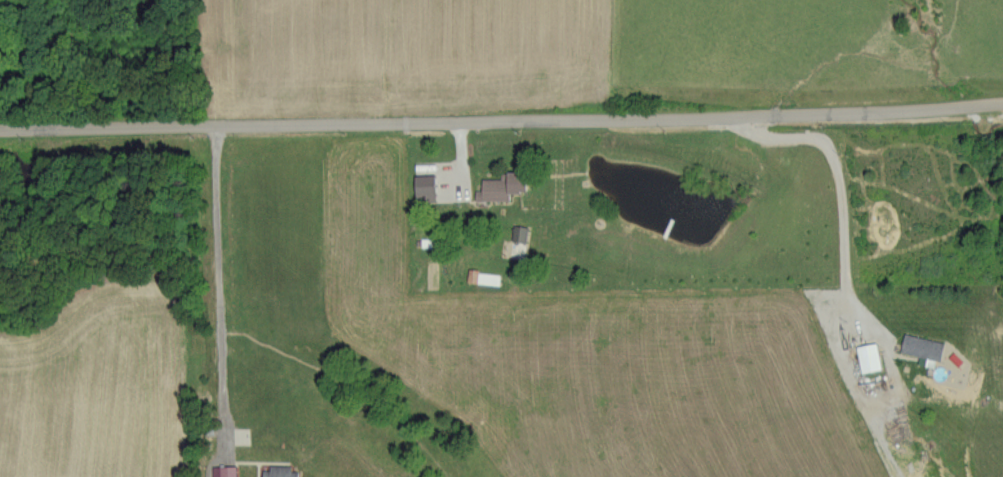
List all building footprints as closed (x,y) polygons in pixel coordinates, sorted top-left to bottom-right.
[(511,198),(511,190),(529,190),(529,170),(501,171),(502,177),(483,178),(483,189),(476,189),(476,199),(511,198)] [(436,201),(435,173),(416,174),(417,202),(436,201)] [(528,225),(514,224),(512,240),(527,241),(528,225)] [(923,356),(923,359),(940,364),(946,342),(906,332),(901,351),(923,356)] [(863,372),(883,368),(877,341),(857,345),(863,372)] [(237,465),(212,465),(213,476),(237,476),(237,465)] [(263,476),(299,476),(299,467),(264,466),(263,476)]
